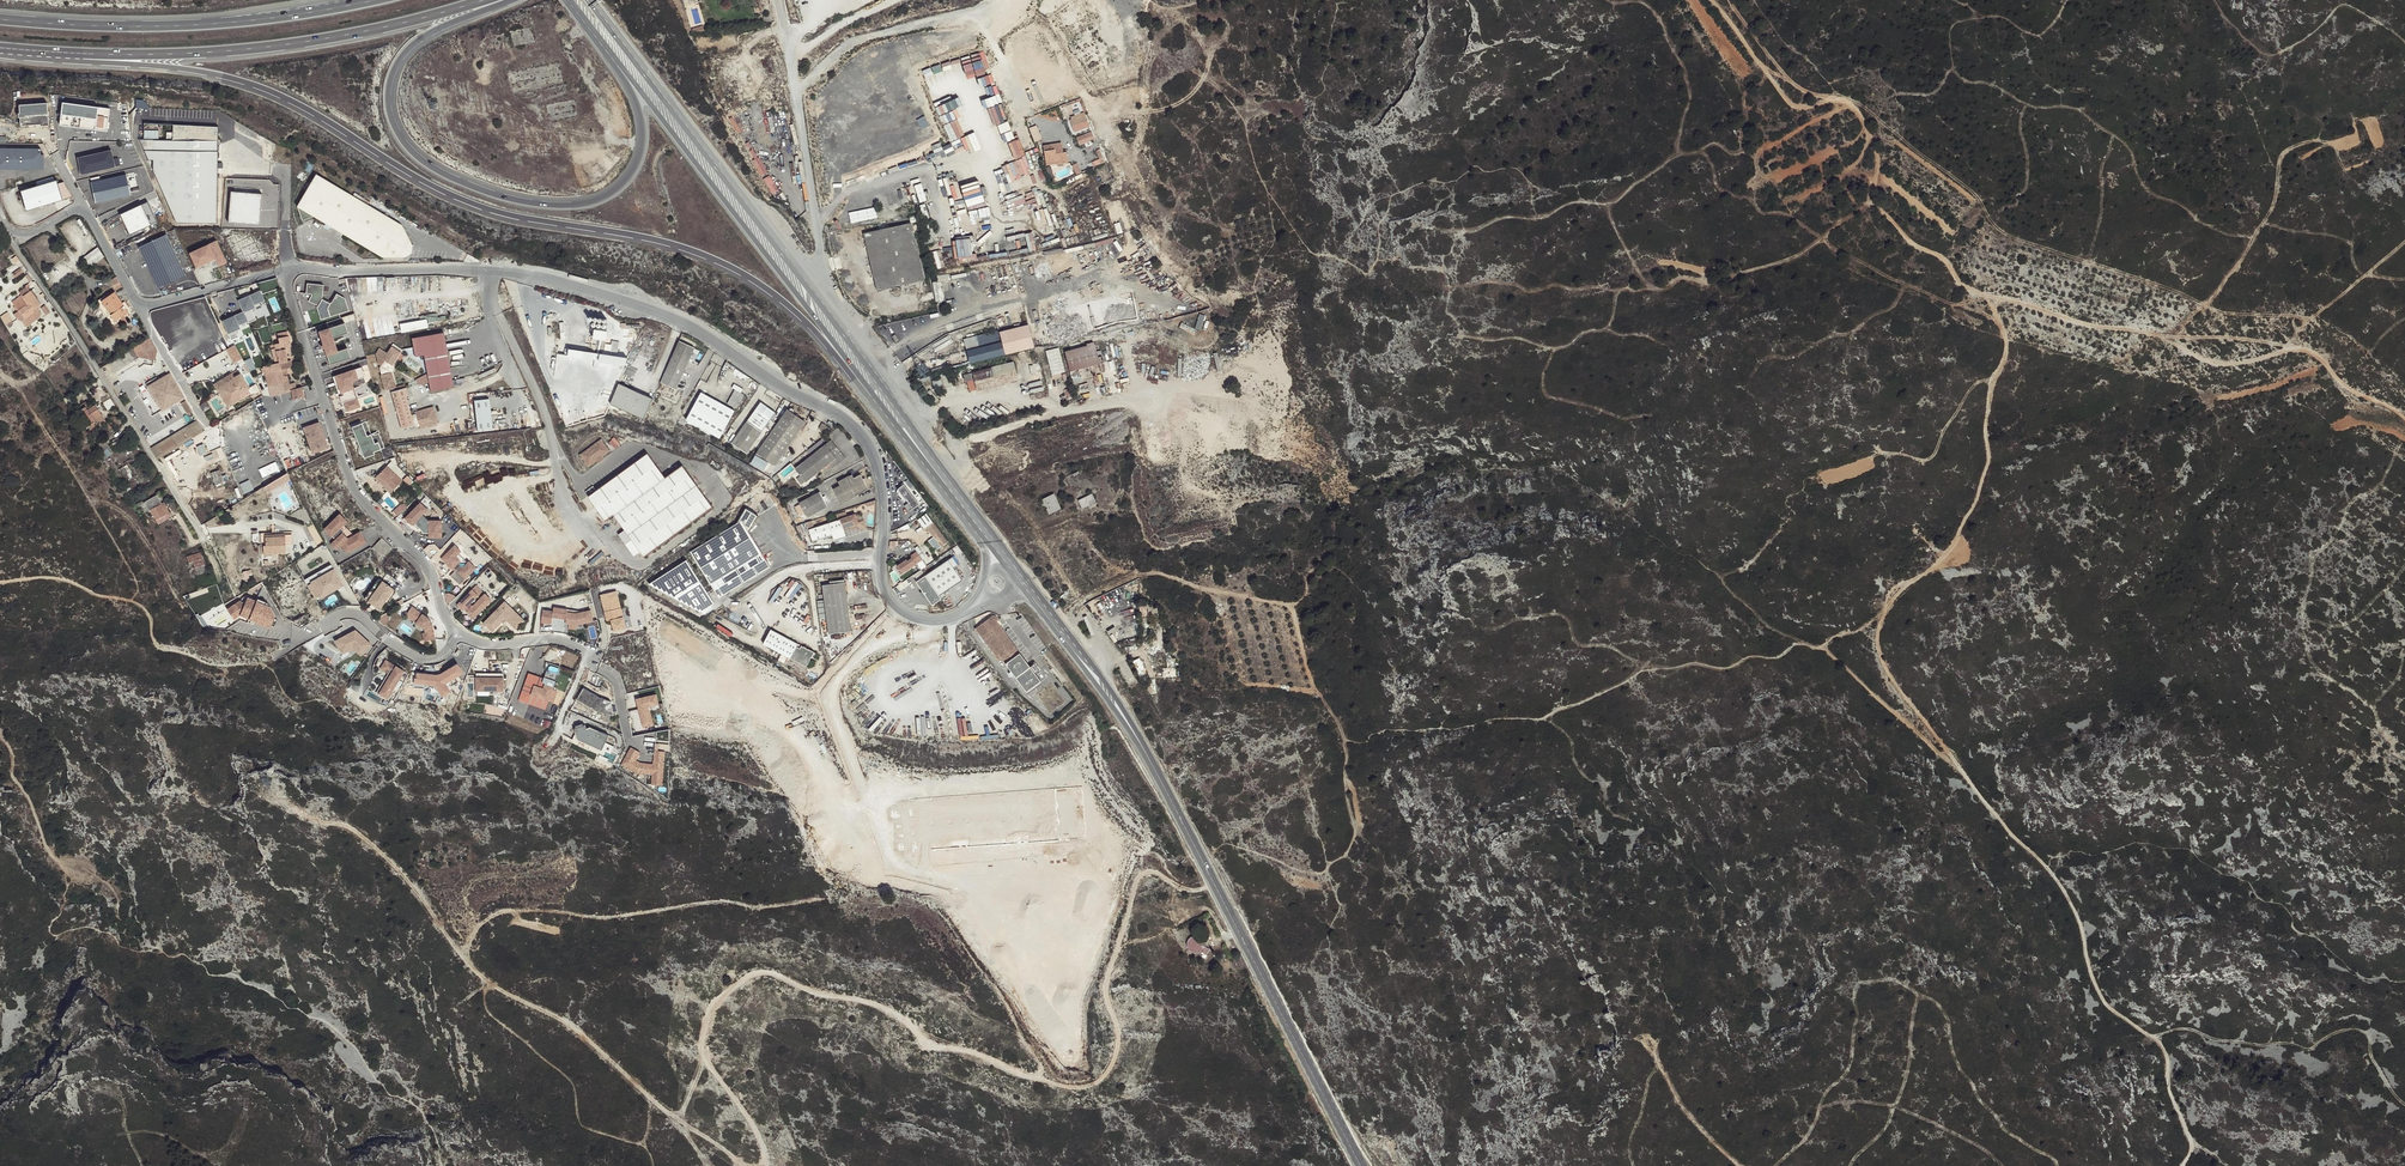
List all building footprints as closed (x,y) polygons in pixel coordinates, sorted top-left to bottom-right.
[(976,70),(989,65),(984,51),(971,56),(976,70)] [(146,100),(136,100),(136,107),(146,108),(146,100)] [(46,105),(17,108),(19,128),(48,126),(46,105)] [(108,110),(61,105),(59,127),(106,133),(108,110)] [(1070,120),(1074,132),(1087,127),(1085,121),(1087,120),(1085,114),(1072,119),(1070,120)] [(1037,125),(1030,128),(1036,142),(1043,139),(1037,125)] [(217,127),(172,126),(172,141),(138,139),(147,160),(152,161),(152,170),(176,224),(217,225),(217,127)] [(1088,138),(1094,135),(1092,132),(1073,139),(1075,142),(1080,140),(1088,138)] [(962,137),(967,152),(974,150),(970,135),(962,137)] [(1023,153),(1022,143),(1018,143),(1018,144),(1007,145),(1008,160),(1020,159),(1019,153),(1023,153)] [(1057,165),(1068,163),(1066,152),(1062,153),(1061,143),(1044,146),(1047,165),(1057,163),(1057,165)] [(0,150),(0,171),(42,171),(42,155),(40,155),(40,149),(0,150)] [(112,152),(77,159),(81,177),(116,170),(112,152)] [(753,160),(761,177),(769,173),(760,157),(753,160)] [(1025,158),(1005,164),(1008,173),(1012,172),(1014,177),(1029,173),(1025,158)] [(1078,163),(1072,165),(1077,174),(1082,172),(1078,163)] [(402,225),(317,174),(297,206),(301,218),(312,214),(314,216),(382,257),(385,252),(393,257),(404,256),(411,244),(402,225)] [(764,179),(773,194),(780,190),(770,175),(764,179)] [(125,177),(90,185),(95,205),(130,197),(125,177)] [(56,182),(20,193),(26,213),(62,203),(56,182)] [(262,195),(230,192),(227,222),(259,225),(262,195)] [(967,205),(984,203),(983,193),(966,195),(967,205)] [(148,203),(119,215),(129,235),(157,222),(148,203)] [(1026,211),(1029,229),(1048,225),(1044,207),(1026,211)] [(877,290),(924,279),(911,224),(864,235),(877,290)] [(1030,251),(1036,250),(1033,232),(1026,234),(1030,251)] [(158,288),(183,276),(165,237),(139,250),(158,288)] [(971,237),(953,240),(955,259),(959,258),(960,263),(978,260),(977,253),(973,254),(971,237)] [(216,241),(188,254),(195,269),(214,260),(219,267),(227,263),(216,241)] [(83,259),(89,267),(104,258),(99,250),(83,259)] [(939,250),(932,252),(936,269),(944,267),(939,250)] [(110,281),(114,289),(121,284),(117,277),(110,281)] [(349,292),(383,291),(383,277),(349,277),(349,292)] [(935,301),(943,300),(942,281),(934,282),(935,301)] [(322,286),(306,284),(306,294),(312,295),(307,302),(316,307),(321,320),(331,317),(348,311),(344,299),(336,295),(329,303),(322,297),(322,286)] [(41,306),(32,292),(30,293),(26,288),(19,293),(22,296),(23,298),(22,299),(15,304),(20,312),(16,314),(18,318),(20,317),(27,327),(39,318),(34,311),(36,310),(41,306)] [(123,314),(124,316),(129,312),(115,291),(110,295),(101,301),(115,320),(123,314)] [(259,292),(236,302),(242,313),(222,322),(228,335),(230,340),(236,337),(235,332),(239,330),(239,326),(248,323),(243,312),(255,309),(253,306),(265,301),(259,292)] [(124,316),(123,314),(115,320),(101,301),(110,295),(109,293),(97,301),(113,326),(122,320),(126,318),(124,316)] [(401,331),(428,329),(427,320),(400,322),(401,331)] [(324,348),(330,365),(351,358),(347,348),(337,351),(333,338),(348,333),(345,323),(319,331),(323,344),(321,345),(322,349),(324,348)] [(1020,350),(1013,334),(1030,329),(1028,324),(1000,331),(1006,353),(1020,350)] [(443,329),(411,335),(414,356),(424,354),(430,389),(453,385),(443,329)] [(999,329),(965,338),(971,362),(1006,353),(1000,331),(999,329)] [(1034,346),(1030,329),(1013,334),(1020,350),(1034,346)] [(605,331),(598,330),(597,337),(604,338),(605,331)] [(287,336),(279,339),(280,343),(274,344),(275,349),(279,363),(275,364),(263,367),(264,368),(261,368),(262,373),(265,373),(270,398),(286,394),(293,383),(289,383),(287,376),(283,377),(281,370),(285,369),(292,367),(290,357),(292,356),(287,336)] [(157,351),(150,338),(109,362),(115,372),(139,357),(155,360),(157,351)] [(661,382),(676,389),(695,348),(680,341),(661,382)] [(1066,352),(1071,371),(1099,363),(1094,344),(1087,346),(1066,352)] [(235,345),(229,348),(236,362),(242,359),(235,345)] [(379,348),(376,354),(378,364),(381,365),(379,368),(382,375),(381,375),(385,390),(390,389),(394,388),(396,387),(391,372),(390,368),(392,365),(400,352),(391,346),(387,353),(379,348)] [(1059,347),(1046,351),(1053,376),(1066,372),(1059,347)] [(236,362),(229,348),(226,349),(234,363),(236,362)] [(569,349),(568,356),(595,359),(595,353),(569,349)] [(245,360),(250,371),(257,368),(252,357),(245,360)] [(1013,361),(974,372),(966,374),(968,384),(976,381),(979,390),(979,392),(1018,380),(1013,361)] [(342,396),(339,396),(342,403),(344,403),(347,411),(360,407),(357,398),(355,398),(352,389),(354,388),(351,381),(364,377),(361,367),(333,376),(336,386),(338,386),(341,393),(343,392),(344,395),(342,396)] [(184,398),(168,370),(166,371),(168,375),(148,386),(162,411),(184,398)] [(223,379),(216,383),(222,393),(225,391),(230,400),(238,395),(249,389),(240,374),(234,378),(226,383),(223,379)] [(226,383),(234,378),(232,374),(223,379),(226,383)] [(976,381),(968,384),(971,392),(979,390),(976,381)] [(249,388),(252,394),(260,390),(257,384),(249,388)] [(653,399),(620,384),(611,404),(644,419),(653,399)] [(405,385),(397,387),(398,390),(395,391),(391,392),(402,428),(414,425),(411,416),(406,396),(408,395),(405,385)] [(305,386),(291,390),(293,400),(308,397),(305,386)] [(744,394),(735,390),(727,404),(737,409),(744,394)] [(225,391),(222,393),(230,406),(240,399),(238,395),(230,400),(225,391)] [(686,420),(720,438),(735,411),(701,392),(686,420)] [(490,397),(475,398),(478,430),(493,428),(490,397)] [(100,422),(104,419),(95,405),(90,408),(86,401),(77,407),(93,431),(102,425),(100,422)] [(192,412),(186,401),(181,404),(188,415),(192,412)] [(204,411),(211,407),(207,401),(200,405),(204,411)] [(776,413),(761,402),(732,443),(746,454),(776,413)] [(420,426),(421,428),(438,423),(433,407),(416,411),(417,414),(420,426)] [(787,409),(756,453),(774,466),(805,422),(787,409)] [(417,414),(411,416),(414,425),(415,428),(420,426),(417,414)] [(1073,417),(1060,421),(1061,427),(1075,424),(1073,417)] [(319,420),(303,425),(313,454),(329,448),(319,420)] [(150,449),(157,459),(204,431),(197,421),(150,449)] [(1040,429),(1041,435),(1059,430),(1057,421),(1051,423),(1052,426),(1040,429)] [(1126,422),(1120,424),(1122,432),(1128,431),(1126,422)] [(364,423),(350,428),(363,459),(374,455),(373,453),(382,450),(377,443),(373,444),(371,434),(364,423)] [(1060,433),(1048,435),(1050,443),(1062,440),(1060,433)] [(616,448),(621,443),(615,437),(610,442),(616,448)] [(601,439),(580,454),(588,466),(596,461),(602,456),(610,451),(601,439)] [(105,440),(99,444),(104,450),(109,446),(105,440)] [(836,458),(842,453),(831,440),(825,445),(836,458)] [(201,456),(208,452),(204,443),(197,447),(201,456)] [(99,444),(96,446),(105,459),(108,456),(104,450),(99,444)] [(797,479),(801,485),(829,463),(833,468),(845,458),(842,453),(836,458),(825,445),(795,469),(801,475),(797,479)] [(645,557),(713,507),(683,464),(666,477),(648,452),(588,496),(606,521),(614,514),(624,528),(625,529),(622,532),(619,534),(626,543),(632,539),(645,557)] [(263,468),(267,476),(280,470),(276,462),(263,468)] [(793,464),(780,470),(783,478),(797,472),(793,464)] [(394,490),(402,481),(387,466),(378,475),(394,490)] [(267,493),(291,478),(287,473),(263,488),(267,493)] [(409,484),(412,480),(407,475),(404,479),(409,484)] [(833,489),(841,503),(868,489),(861,475),(854,478),(852,475),(846,478),(845,478),(838,482),(840,485),(833,489)] [(217,487),(225,484),(222,476),(214,479),(217,487)] [(466,487),(475,485),(473,478),(464,480),(466,487)] [(898,489),(912,508),(918,504),(904,484),(898,489)] [(821,494),(818,493),(800,503),(806,514),(811,511),(813,515),(826,507),(827,504),(821,494)] [(1047,509),(1049,514),(1061,508),(1054,494),(1043,499),(1048,508),(1047,509)] [(1082,508),(1096,502),(1092,494),(1078,500),(1082,508)] [(157,495),(144,502),(149,511),(150,510),(156,520),(169,512),(163,503),(162,503),(157,495)] [(398,515),(408,506),(404,502),(394,511),(398,515)] [(427,509),(420,502),(404,518),(412,525),(413,524),(422,532),(422,533),(428,533),(428,538),(441,538),(441,520),(428,520),(422,514),(427,509)] [(758,516),(746,508),(736,524),(690,552),(718,598),(770,566),(749,531),(752,527),(753,527),(754,526),(755,525),(754,524),(758,516)] [(169,512),(156,520),(158,524),(171,516),(169,512)] [(943,545),(947,541),(926,513),(918,519),(924,528),(926,526),(941,546),(940,547),(942,550),(944,547),(943,545)] [(347,521),(339,514),(324,529),(331,537),(331,536),(335,540),(334,540),(340,546),(345,551),(346,549),(349,552),(366,542),(359,532),(353,535),(348,539),(342,533),(344,531),(340,528),(343,525),(347,521)] [(832,535),(834,541),(846,537),(843,528),(858,523),(855,514),(808,529),(812,542),(832,535)] [(858,523),(857,524),(859,530),(866,527),(864,520),(858,522),(858,523)] [(348,539),(353,535),(343,525),(340,528),(344,531),(342,533),(348,539)] [(264,554),(286,553),(286,545),(292,544),(292,534),(285,534),(285,536),(265,537),(266,546),(264,546),(264,554)] [(383,560),(393,549),(382,538),(371,549),(383,560)] [(340,546),(334,540),(331,544),(336,550),(340,546)] [(424,550),(430,557),(440,549),(433,542),(424,550)] [(461,551),(455,545),(441,558),(452,569),(454,567),(456,570),(450,576),(455,580),(457,578),(461,583),(476,568),(469,561),(466,564),(461,559),(460,561),(455,556),(461,551)] [(201,552),(187,557),(190,565),(188,566),(192,577),(208,572),(201,552)] [(897,566),(902,573),(916,564),(912,557),(908,560),(904,563),(903,562),(897,566)] [(940,596),(962,580),(953,568),(953,566),(957,563),(952,557),(918,580),(934,604),(941,599),(940,596)] [(714,603),(687,560),(650,584),(701,611),(714,603)] [(307,584),(334,569),(332,565),(305,580),(307,584)] [(318,594),(341,581),(334,569),(307,584),(314,596),(318,594)] [(368,603),(381,582),(377,580),(364,601),(368,603)] [(321,598),(343,585),(341,581),(318,594),(321,598)] [(392,597),(395,591),(381,582),(368,603),(380,610),(385,602),(380,600),(381,598),(380,597),(383,591),(392,597)] [(830,584),(823,585),(829,634),(851,631),(845,582),(830,584)] [(480,598),(472,590),(457,605),(463,610),(466,607),(469,610),(467,612),(472,617),(474,615),(475,616),(491,600),(485,594),(480,598)] [(387,604),(392,597),(383,591),(380,597),(381,598),(380,600),(385,602),(387,604)] [(613,631),(624,628),(616,591),(600,595),(606,621),(610,620),(613,631)] [(257,601),(248,597),(245,603),(241,601),(240,601),(227,610),(234,620),(241,615),(270,627),(271,625),(274,618),(275,616),(270,607),(266,605),(257,601)] [(504,601),(483,623),(492,632),(504,619),(515,629),(524,620),(504,601)] [(413,607),(407,615),(425,629),(425,633),(426,638),(434,637),(433,625),(430,623),(427,620),(428,618),(413,607)] [(568,610),(554,608),(553,612),(543,610),(541,623),(551,625),(553,618),(566,620),(569,621),(569,625),(576,626),(592,621),(589,611),(582,613),(575,615),(567,613),(568,610)] [(992,615),(975,628),(996,656),(998,655),(1010,670),(1027,693),(1041,684),(1020,652),(997,621),(996,620),(998,618),(996,616),(992,615)] [(595,626),(589,627),(591,637),(597,636),(595,626)] [(771,630),(763,644),(806,666),(807,664),(808,665),(810,660),(811,658),(814,652),(808,649),(806,648),(807,648),(804,646),(804,647),(801,646),(800,648),(797,646),(798,644),(771,630)] [(354,631),(333,642),(343,654),(353,650),(361,657),(372,646),(354,631)] [(425,633),(422,633),(423,641),(434,640),(434,637),(426,638),(425,633)] [(1168,679),(1177,678),(1176,667),(1173,657),(1164,659),(1166,669),(1168,679)] [(395,665),(385,659),(381,667),(391,673),(395,665)] [(1134,661),(1141,674),(1146,671),(1139,659),(1134,661)] [(790,667),(799,672),(801,668),(792,663),(790,667)] [(462,672),(457,664),(441,674),(436,675),(417,673),(416,684),(435,686),(441,697),(449,692),(447,688),(444,684),(453,679),(462,672)] [(404,670),(395,665),(391,673),(379,694),(388,699),(404,670)] [(529,674),(519,701),(545,710),(553,688),(542,684),(544,679),(529,674)] [(476,677),(476,691),(503,691),(503,677),(476,677)] [(444,684),(447,688),(448,687),(449,685),(450,684),(451,682),(452,681),(452,680),(452,679),(453,679),(444,684)] [(601,698),(584,689),(576,700),(598,712),(614,715),(611,702),(601,698)] [(657,695),(635,700),(643,728),(654,726),(650,710),(661,708),(657,695)] [(586,731),(584,725),(573,730),(578,740),(601,751),(609,737),(590,727),(586,731)] [(640,754),(630,748),(621,765),(636,774),(645,775),(651,776),(651,784),(663,786),(664,753),(655,751),(652,764),(640,763),(636,760),(640,754)] [(1205,946),(1206,945),(1205,945),(1204,944),(1204,942),(1204,941),(1203,940),(1203,938),(1202,937),(1200,936),(1199,936),(1197,935),(1196,935),(1193,935),(1191,936),(1190,937),(1188,939),(1187,941),(1187,943),(1187,945),(1187,948),(1189,950),(1191,951),(1193,953),(1196,953),(1199,952),(1201,951),(1206,955),(1210,949),(1205,946)]
